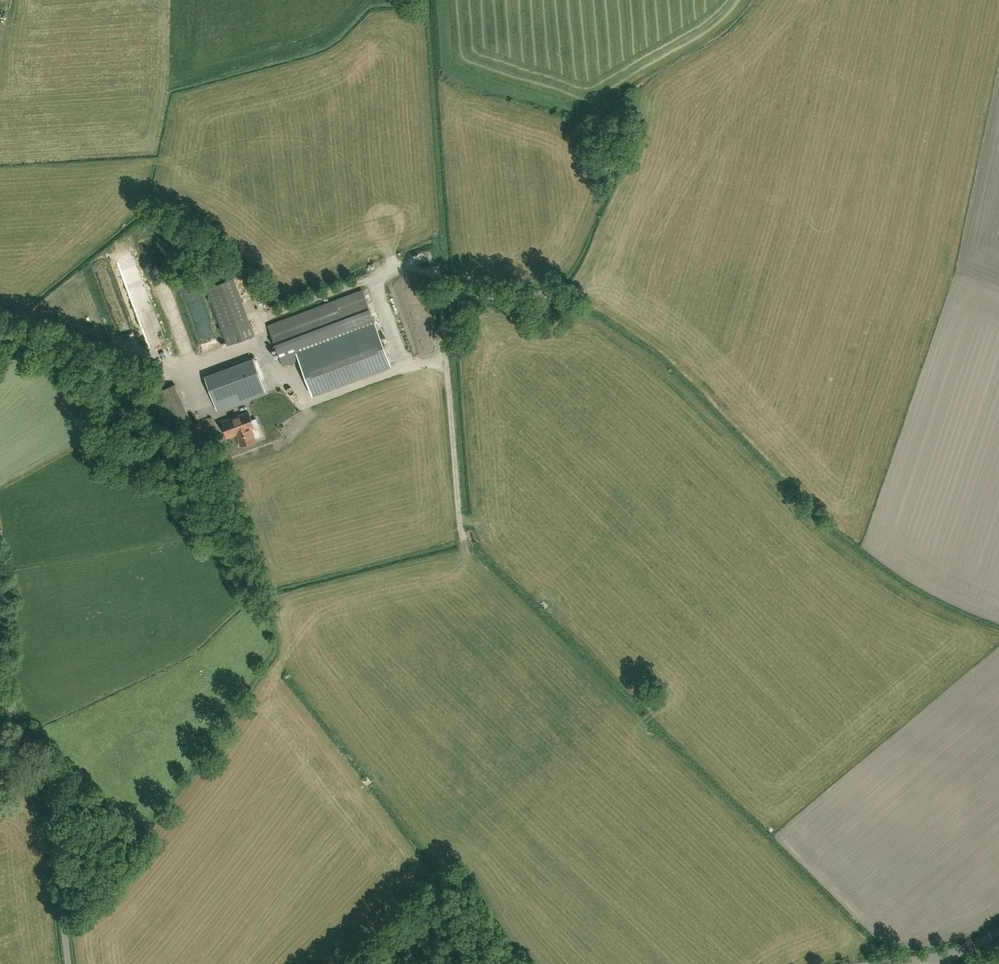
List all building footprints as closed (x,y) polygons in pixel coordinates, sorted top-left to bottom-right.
[(255,335),(233,278),(207,288),(228,345),(255,335)] [(268,325),(283,365),(300,359),(313,393),(390,365),(363,290),(268,325)] [(251,387),(262,383),(253,360),(206,377),(217,409),(254,396),(251,387)] [(154,394),(170,431),(191,422),(175,384),(154,394)] [(254,427),(249,412),(222,422),(228,437),(237,433),(242,446),(255,441),(250,429),(254,427)]
